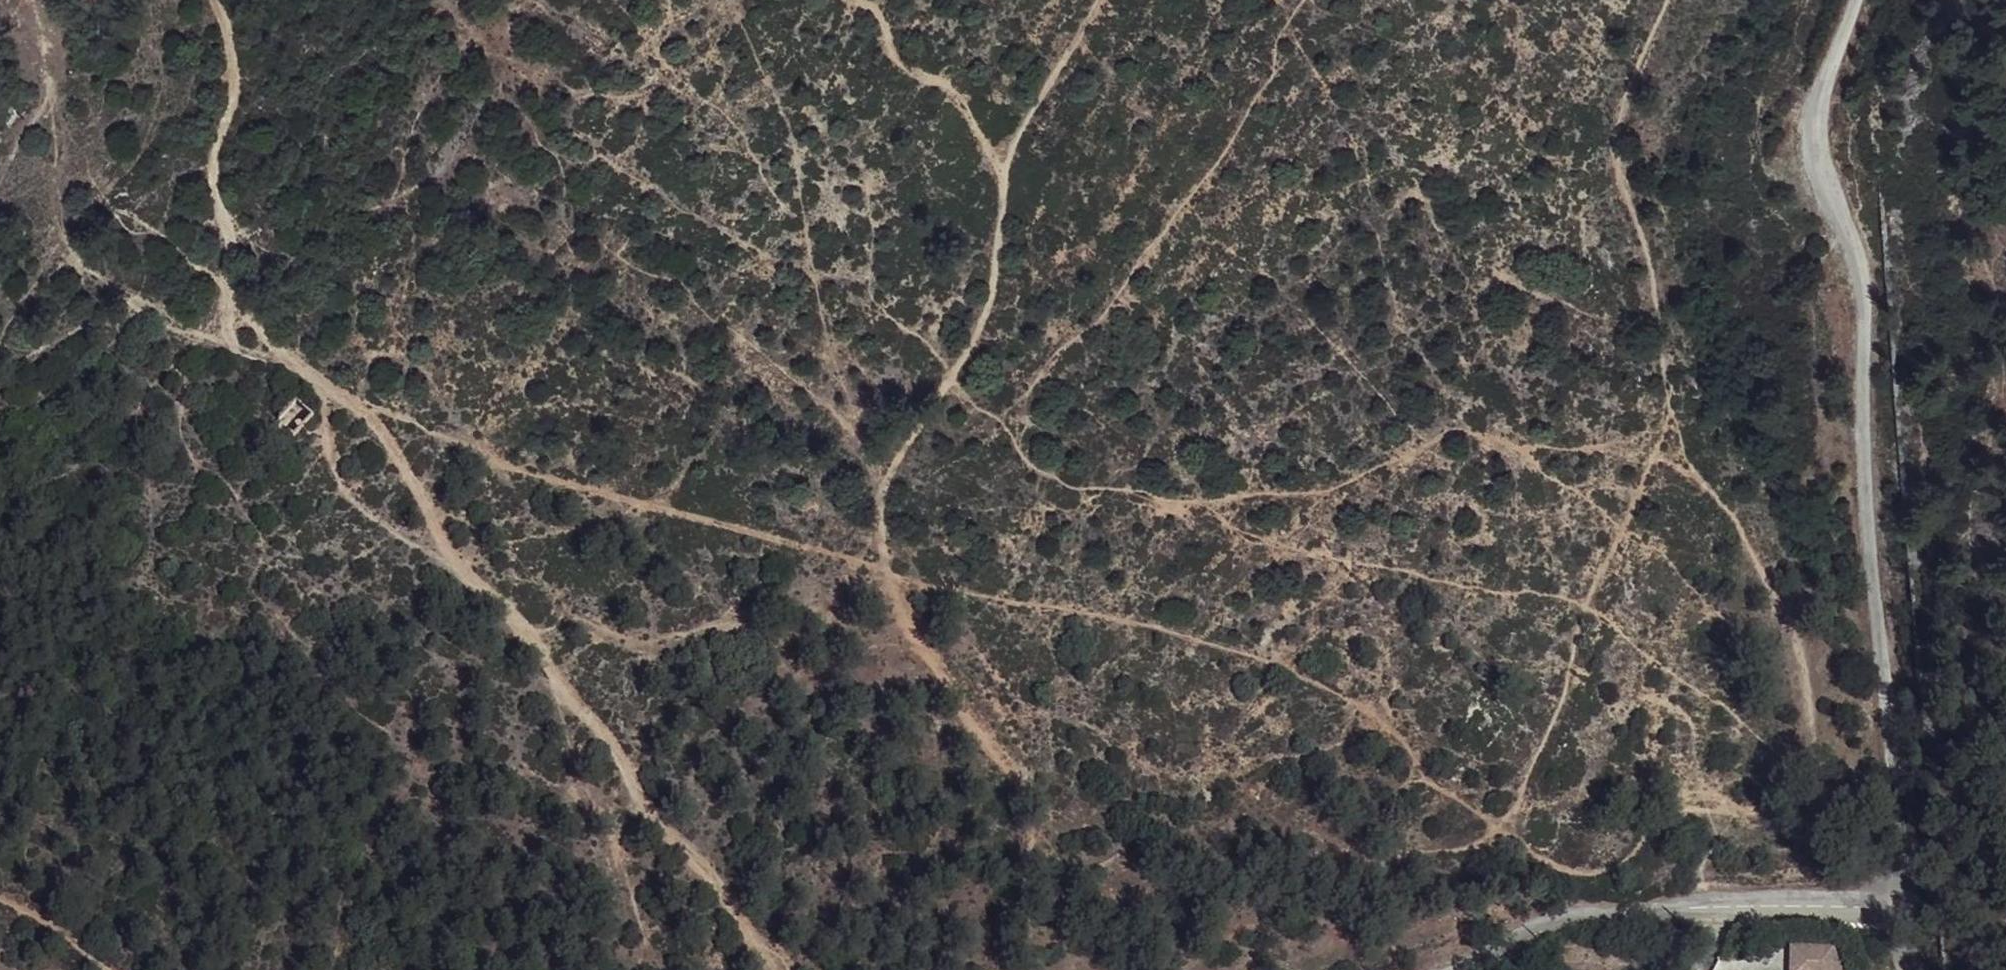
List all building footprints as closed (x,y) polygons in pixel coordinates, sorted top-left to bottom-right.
[(1786,948),(1785,969),(1835,969),(1827,948),(1786,948)]
